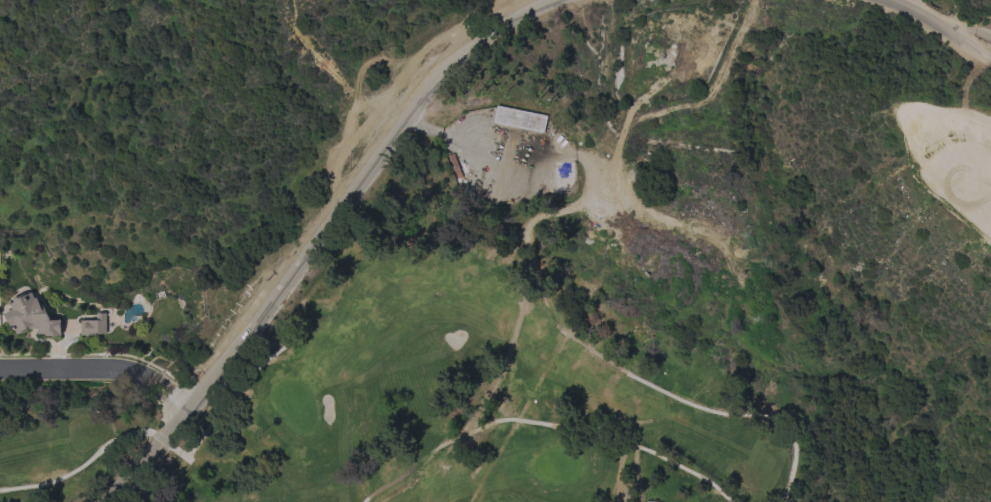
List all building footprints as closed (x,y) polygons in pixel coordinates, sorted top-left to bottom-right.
[(548,114),(544,134),(491,124),(495,104),(548,114)] [(453,154),(462,177),(457,179),(448,156),(453,154)] [(17,335),(12,325),(10,326),(8,323),(3,313),(12,309),(9,303),(11,302),(11,300),(23,294),(24,296),(31,292),(34,298),(36,298),(40,306),(42,305),(44,308),(45,307),(52,321),(60,320),(60,323),(61,336),(45,336),(45,334),(37,334),(37,329),(29,329),(29,328),(26,329),(27,330),(17,335)] [(106,334),(97,334),(97,333),(94,333),(94,335),(80,335),(80,321),(96,320),(96,313),(105,313),(106,334)]
